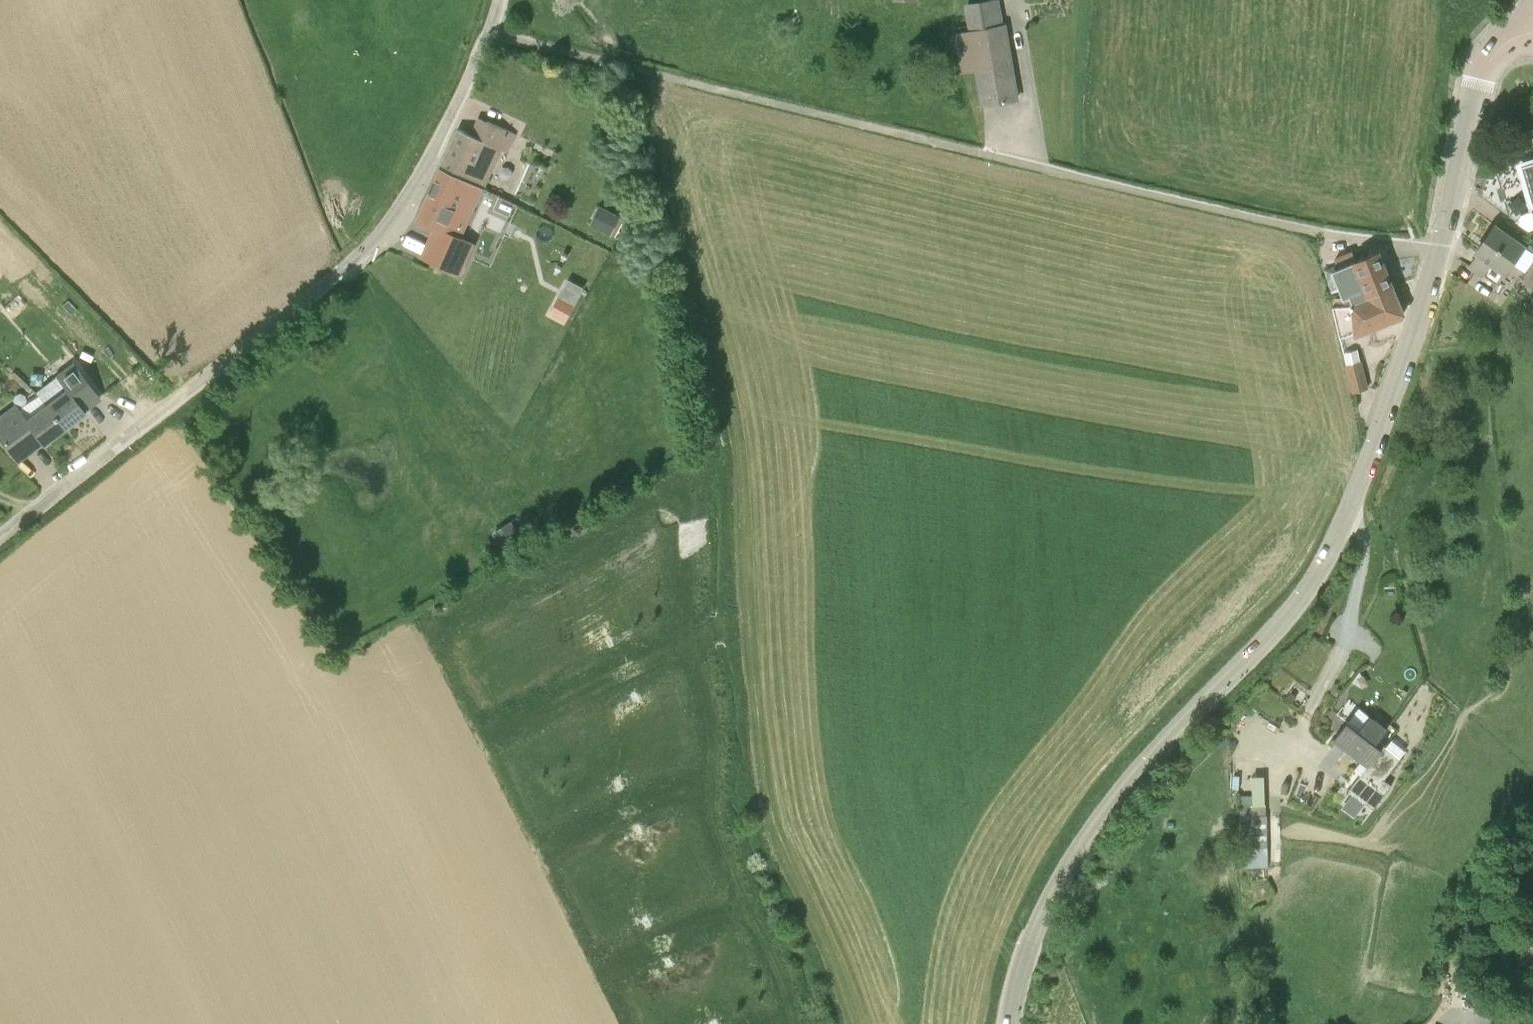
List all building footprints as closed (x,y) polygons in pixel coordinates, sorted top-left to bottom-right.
[(980,85),(984,104),(1017,99),(1014,79),(1005,24),(1003,25),(999,0),(998,0),(966,5),(970,31),(956,33),(962,72),(977,69),(980,85)] [(459,129),(442,167),(461,176),(461,177),(481,187),(484,189),(501,150),(508,153),(516,133),(487,120),(480,138),(459,129)] [(1523,168),(1532,202),(1532,158),(1523,168)] [(443,231),(459,238),(481,187),(461,177),(461,176),(442,167),(419,219),(438,229),(443,231)] [(622,215),(604,206),(595,225),(612,234),(622,215)] [(1505,275),(1526,247),(1495,225),(1476,251),(1479,254),(1470,266),(1486,278),(1496,285),(1504,274),(1505,275)] [(443,231),(438,229),(425,258),(462,275),(476,246),(459,238),(443,231)] [(1378,252),(1356,261),(1353,252),(1335,259),(1343,277),(1353,301),(1353,303),(1354,303),(1370,297),(1370,296),(1392,286),(1378,252)] [(584,286),(569,278),(559,297),(574,305),(584,286)] [(1354,330),(1355,334),(1384,323),(1402,316),(1403,313),(1392,286),(1370,296),(1370,297),(1354,303),(1353,303),(1335,305),(1335,306),(1340,332),(1354,330)] [(82,386),(70,370),(61,358),(50,366),(59,378),(38,394),(46,405),(63,427),(74,419),(75,420),(76,419),(75,418),(85,411),(72,394),(82,386)] [(1355,391),(1369,387),(1362,361),(1348,364),(1355,391)] [(51,436),(52,437),(53,436),(52,436),(63,427),(46,405),(26,420),(16,407),(0,420),(0,438),(5,445),(17,460),(40,442),(42,444),(51,436)] [(1387,729),(1386,728),(1370,716),(1359,730),(1348,721),(1338,733),(1333,729),(1330,734),(1369,764),(1382,748),(1376,744),(1387,729)] [(1350,789),(1365,801),(1367,802),(1401,757),(1384,744),(1382,748),(1369,764),(1350,789)] [(1242,867),(1269,865),(1269,848),(1254,849),(1254,839),(1255,839),(1254,815),(1253,815),(1252,795),(1245,796),(1245,808),(1240,808),(1239,815),(1240,840),(1241,840),(1242,867)]
